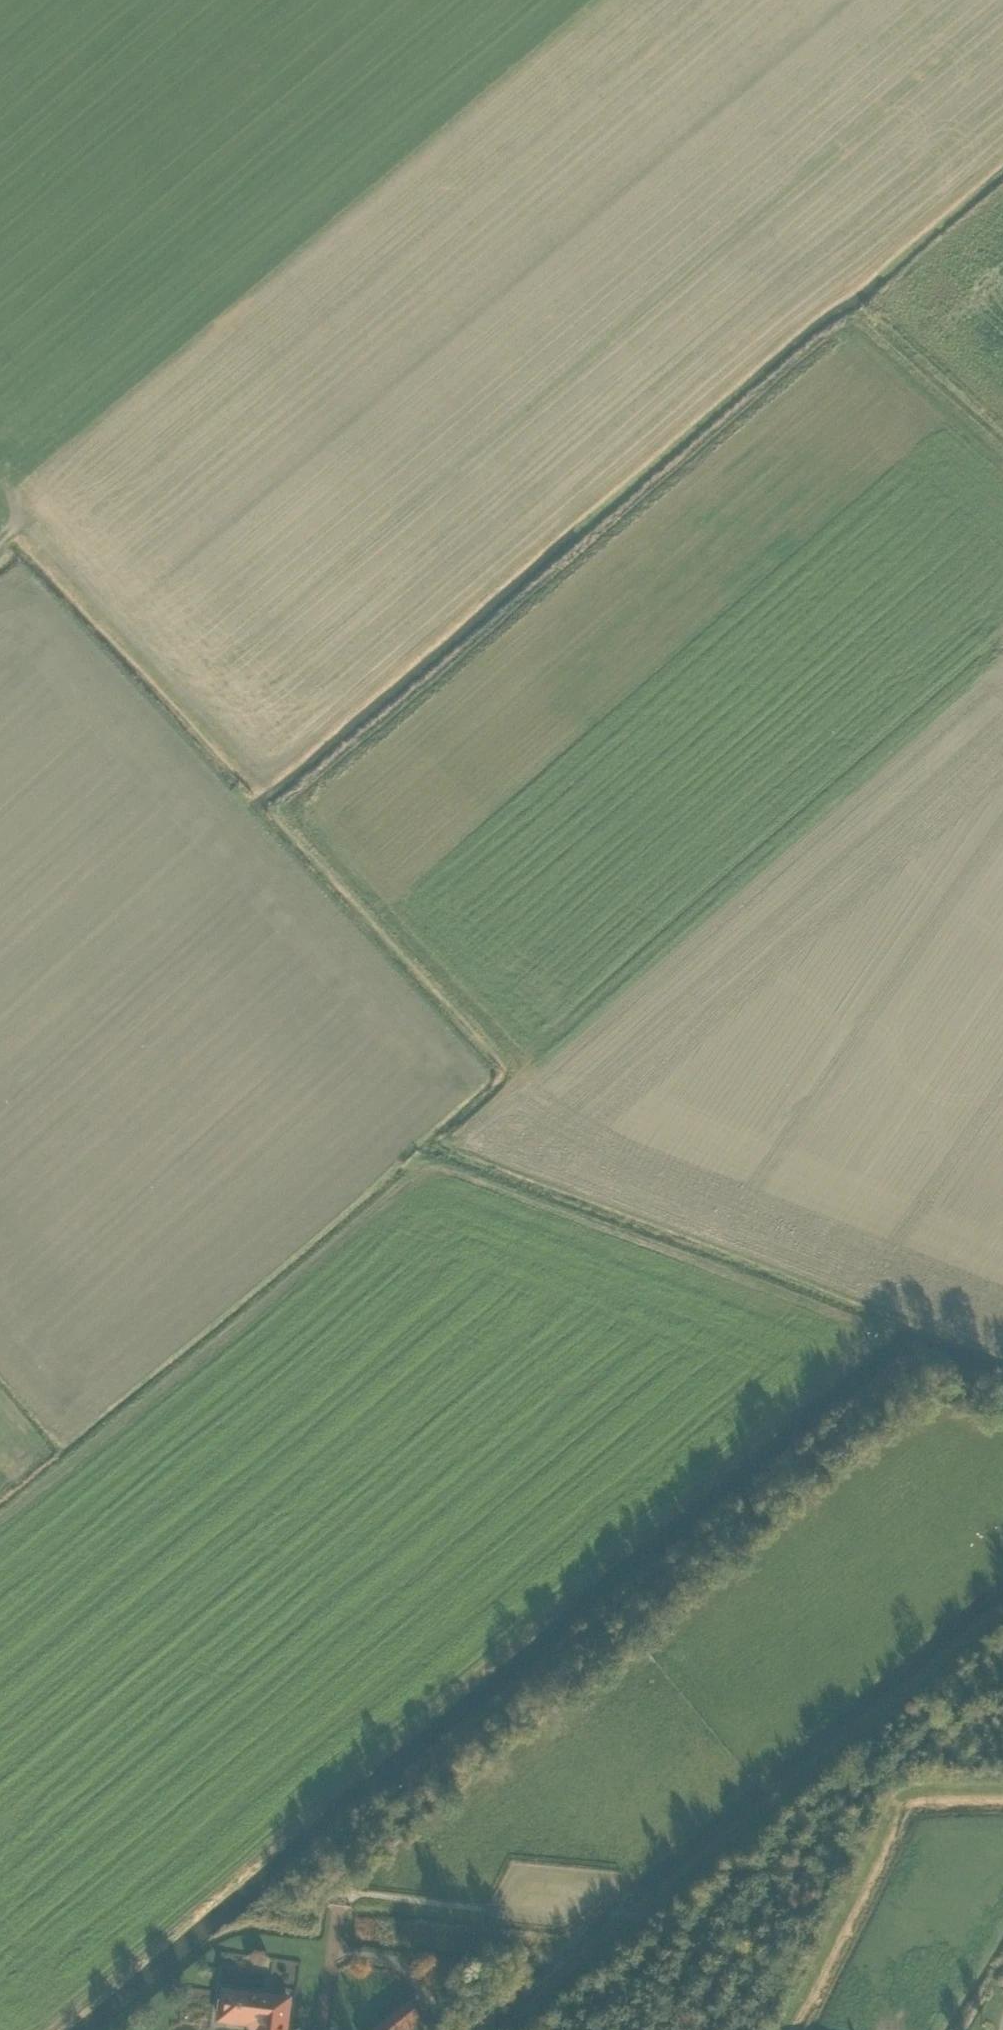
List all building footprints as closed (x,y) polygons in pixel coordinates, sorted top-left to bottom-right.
[(289,2000),(262,1997),(259,1993),(249,1992),(246,1995),(223,1992),(219,2021),(252,2025),(255,2029),(285,2029),(289,2000)] [(428,2027),(407,2001),(371,2029),(424,2029),(428,2027)]
